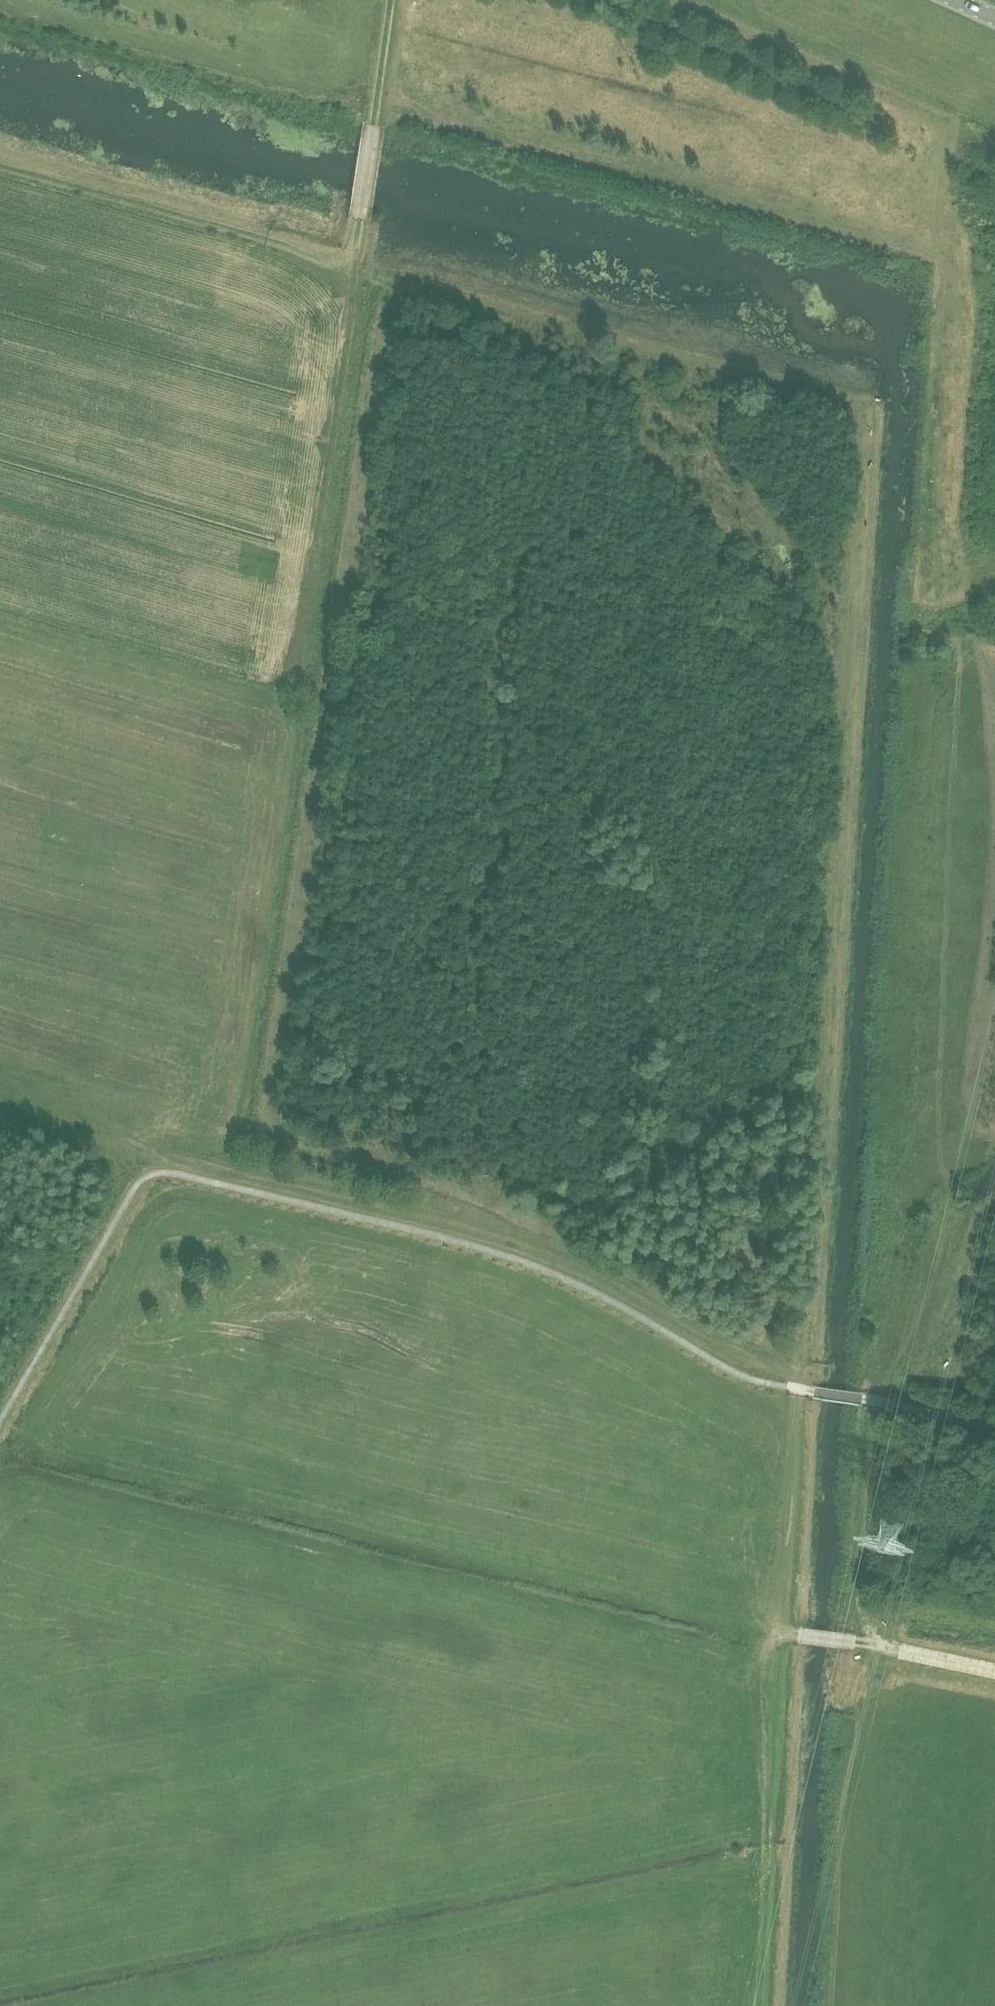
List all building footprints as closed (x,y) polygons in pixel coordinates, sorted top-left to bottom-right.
[(875,1533),(900,1537),(903,1521),(878,1517),(875,1533)]
